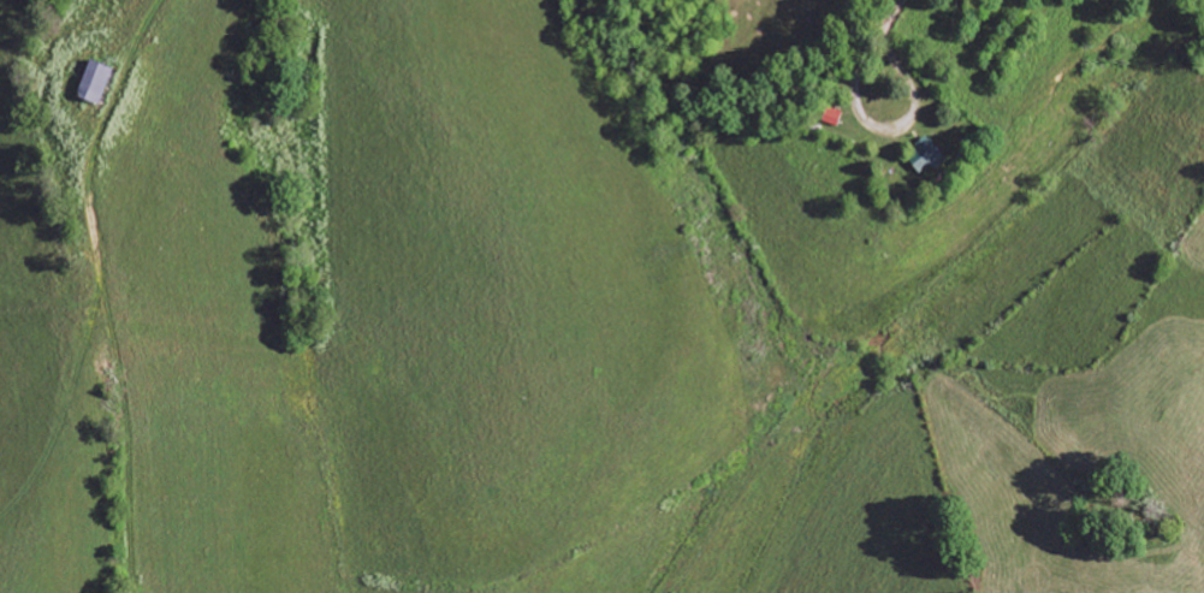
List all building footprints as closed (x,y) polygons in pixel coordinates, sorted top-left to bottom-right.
[(116,70),(92,61),(79,98),(103,107),(116,70)] [(920,142),(925,151),(912,160),(921,176),(947,161),(932,135),(920,142)]
